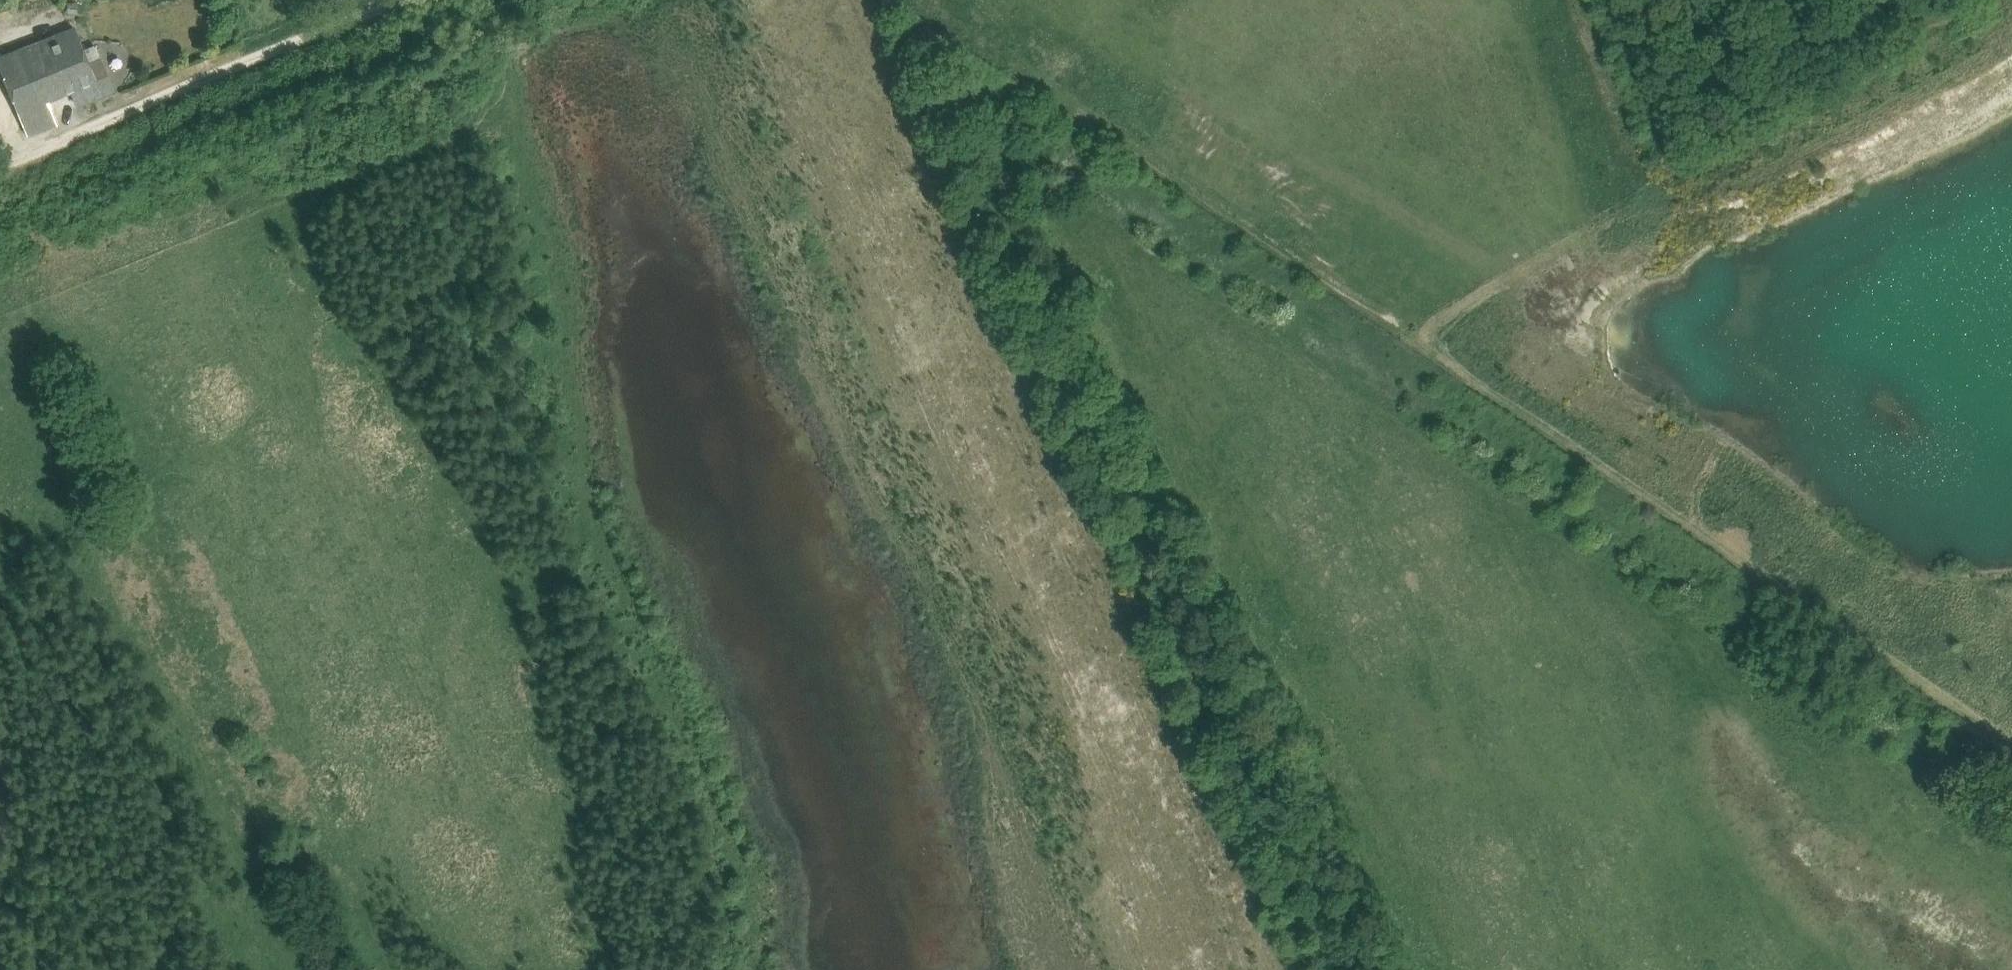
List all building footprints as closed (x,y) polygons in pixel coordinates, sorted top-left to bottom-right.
[(69,12),(84,11),(84,0),(69,0),(69,12)] [(29,134),(57,123),(48,100),(72,91),(78,105),(113,91),(95,45),(83,51),(72,25),(0,56),(0,63),(29,134)]
